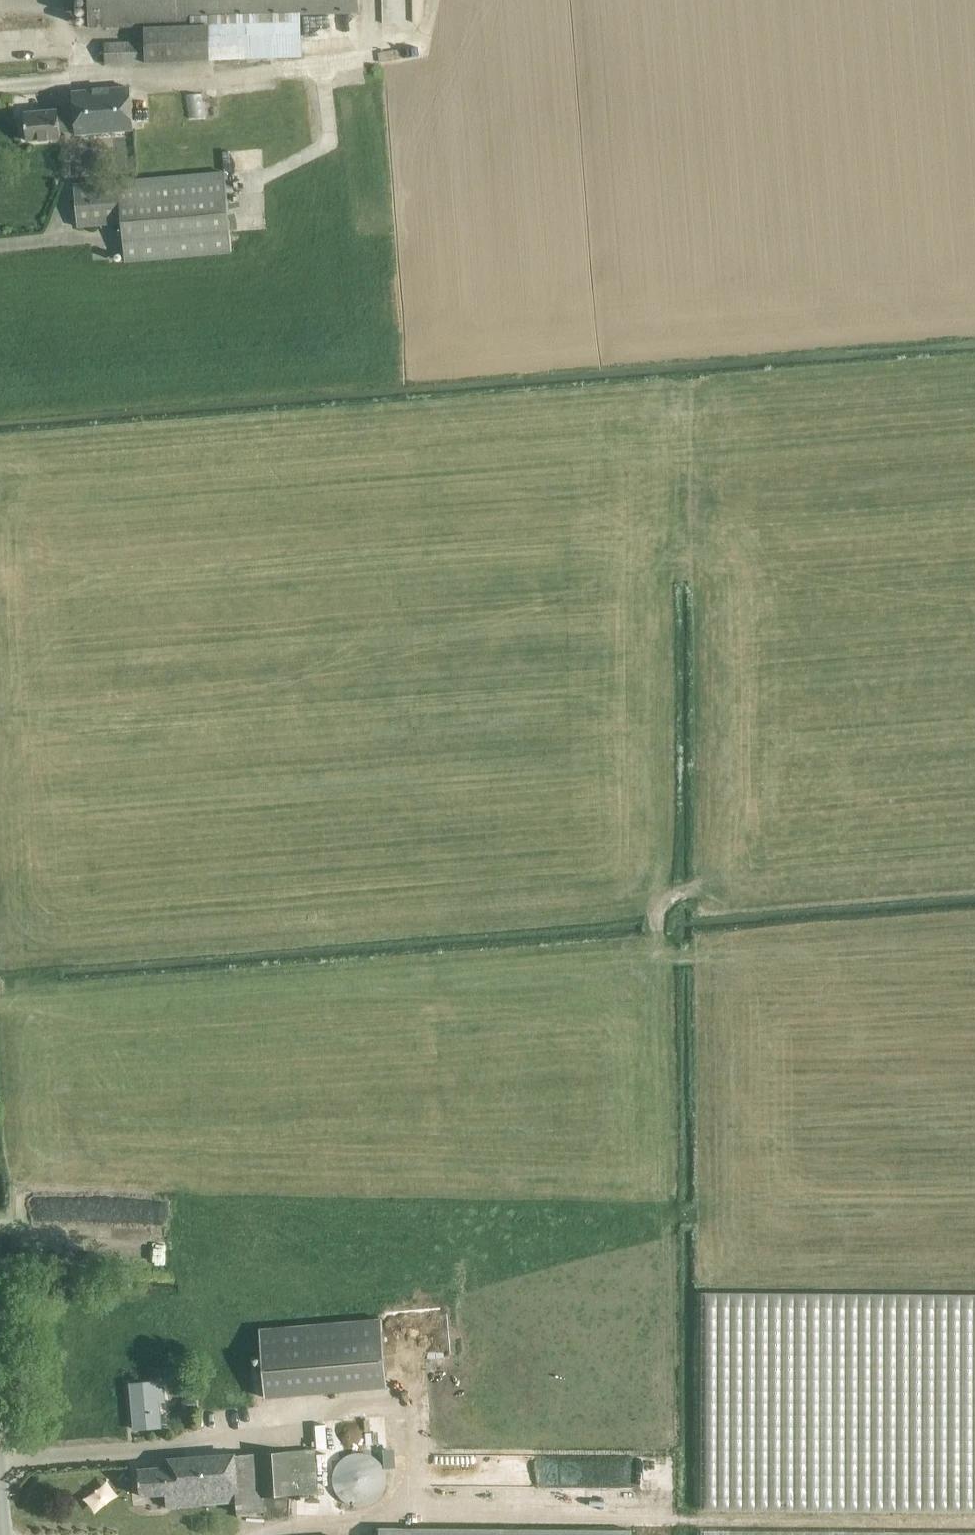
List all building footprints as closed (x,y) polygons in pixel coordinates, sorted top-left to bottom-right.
[(145,62),(210,60),(210,59),(302,56),(300,20),(209,24),(209,23),(177,24),(177,17),(359,12),(359,0),(87,0),(88,27),(144,26),(144,41),(104,42),(105,63),(145,62)] [(414,0),(382,0),(383,29),(414,28),(414,0)] [(73,111),(57,112),(57,109),(24,112),(27,139),(60,137),(59,132),(75,130),(75,136),(133,131),(130,86),(71,91),(73,111)] [(125,262),(231,252),(224,170),(73,183),(77,227),(121,223),(125,262)] [(731,1353),(736,1361),(735,1362),(736,1361),(737,1363),(737,1360),(754,1349),(763,1364),(772,1355),(784,1374),(798,1359),(798,1362),(824,1345),(814,1330),(834,1330),(834,1323),(883,1292),(708,1290),(707,1353),(731,1353)] [(264,1396),(386,1386),(380,1318),(258,1328),(264,1396)] [(163,1380),(130,1383),(134,1428),(161,1426),(158,1400),(164,1399),(163,1380)] [(167,1507),(236,1501),(237,1514),(265,1513),(264,1497),(318,1494),(316,1449),(236,1454),(236,1451),(167,1457),(167,1465),(137,1468),(139,1496),(166,1493),(167,1507)] [(360,1505),(367,1503),(374,1500),(379,1495),(383,1489),(385,1483),(386,1476),(385,1469),(381,1463),(378,1458),(372,1454),(366,1452),(358,1451),(352,1452),(347,1454),(342,1457),(337,1463),(334,1468),(332,1473),(332,1479),(333,1485),(335,1490),(339,1495),(343,1500),(350,1503),(360,1505)]
